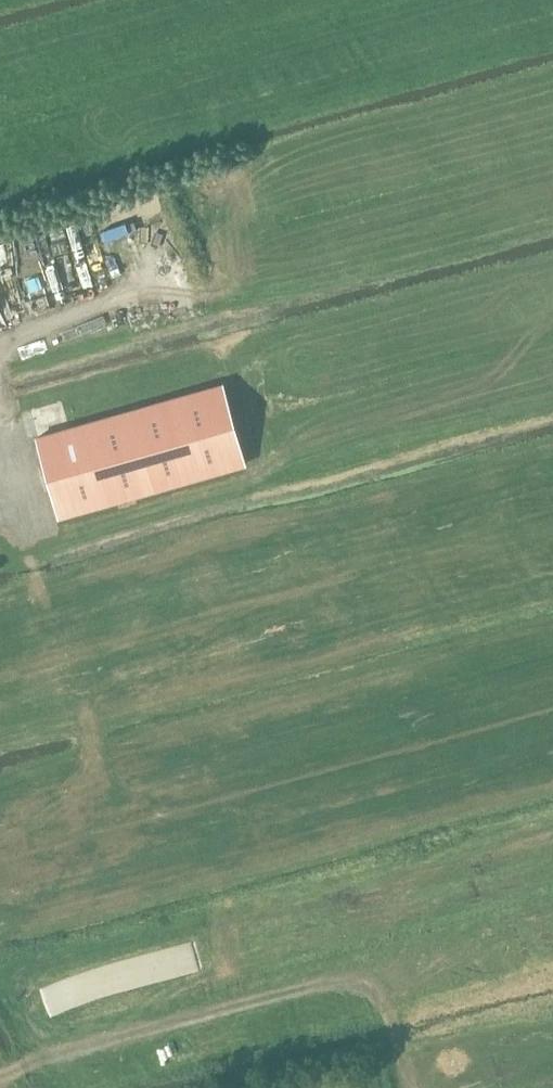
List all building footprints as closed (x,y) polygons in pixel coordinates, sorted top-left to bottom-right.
[(36,440),(59,519),(246,465),(223,386),(36,440)]
